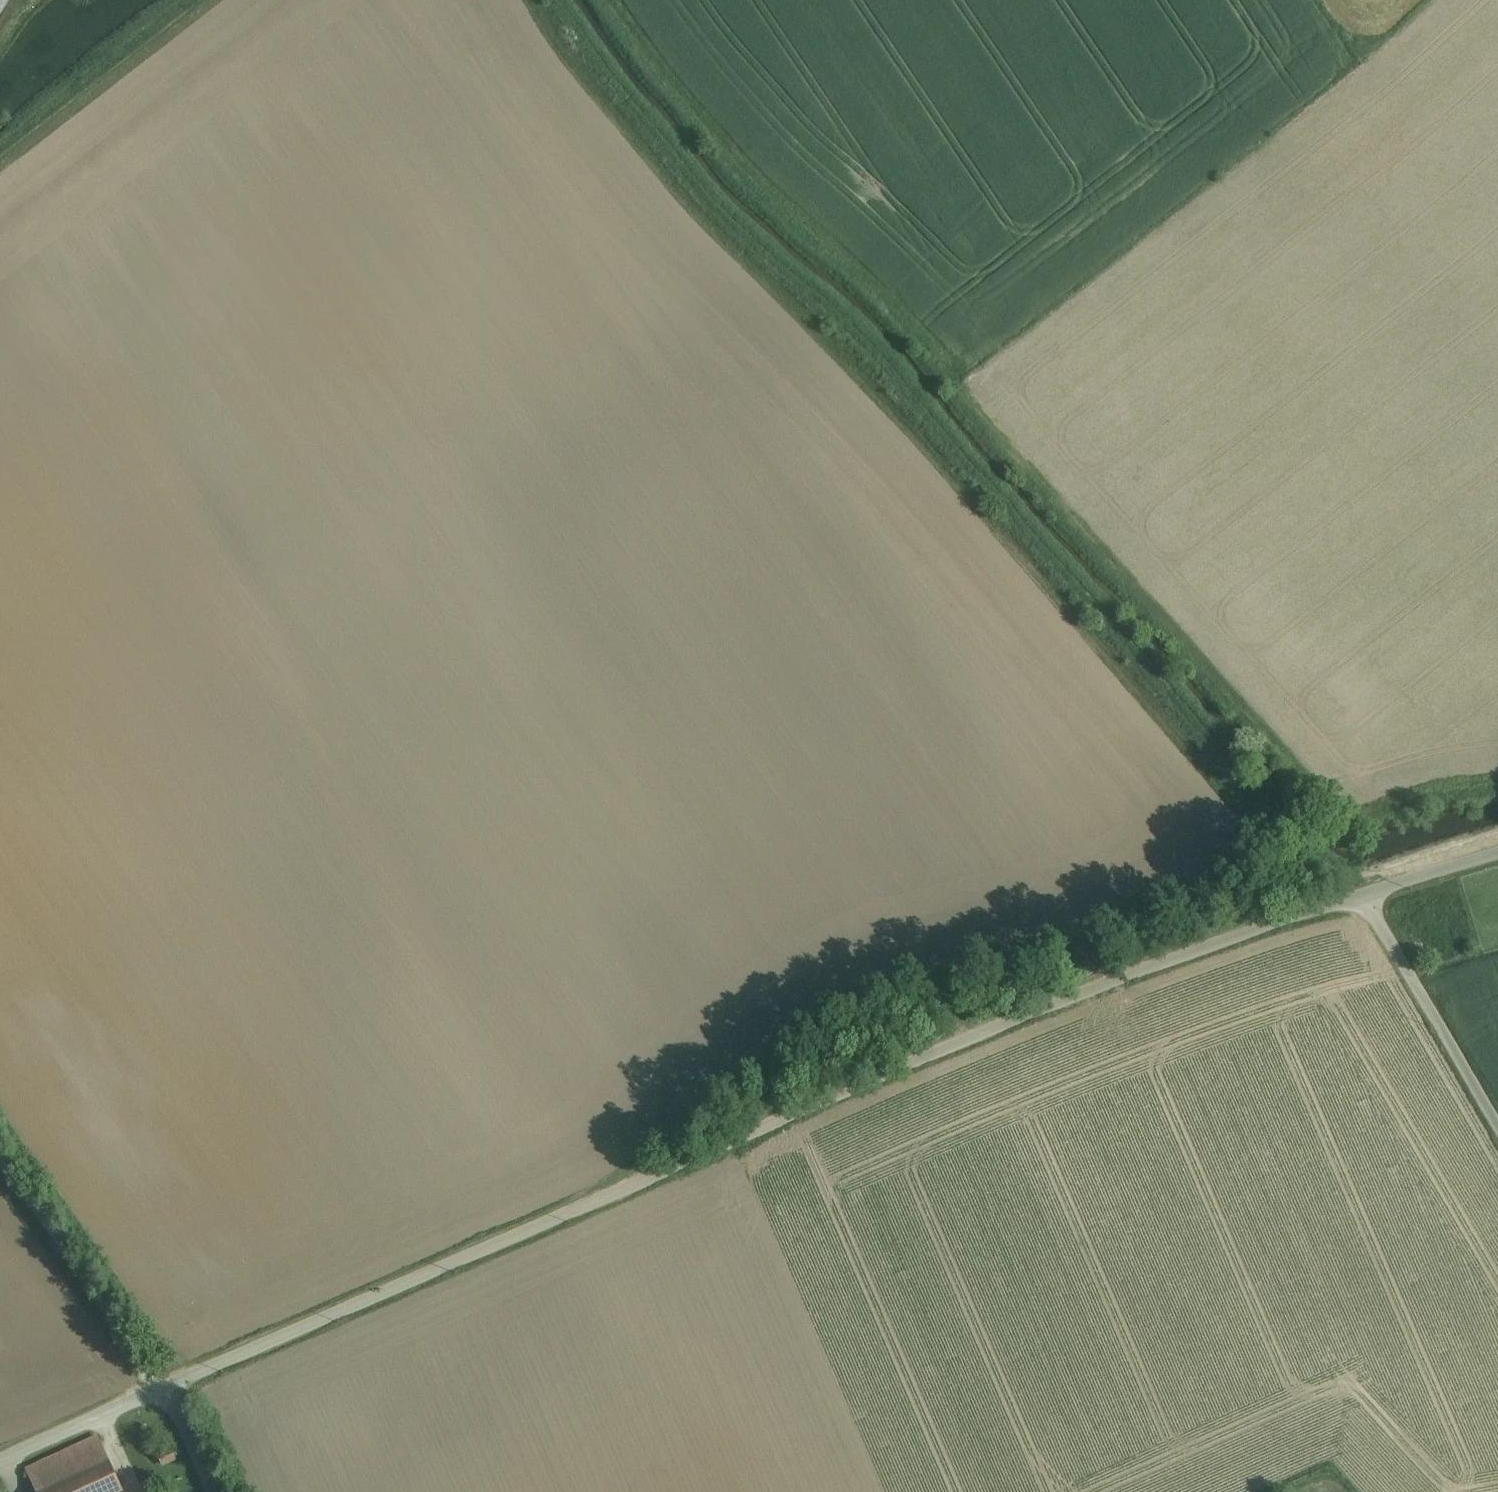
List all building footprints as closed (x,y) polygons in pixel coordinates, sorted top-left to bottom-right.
[(28,1469),(38,1491),(117,1491),(121,1490),(97,1437),(28,1469)]
